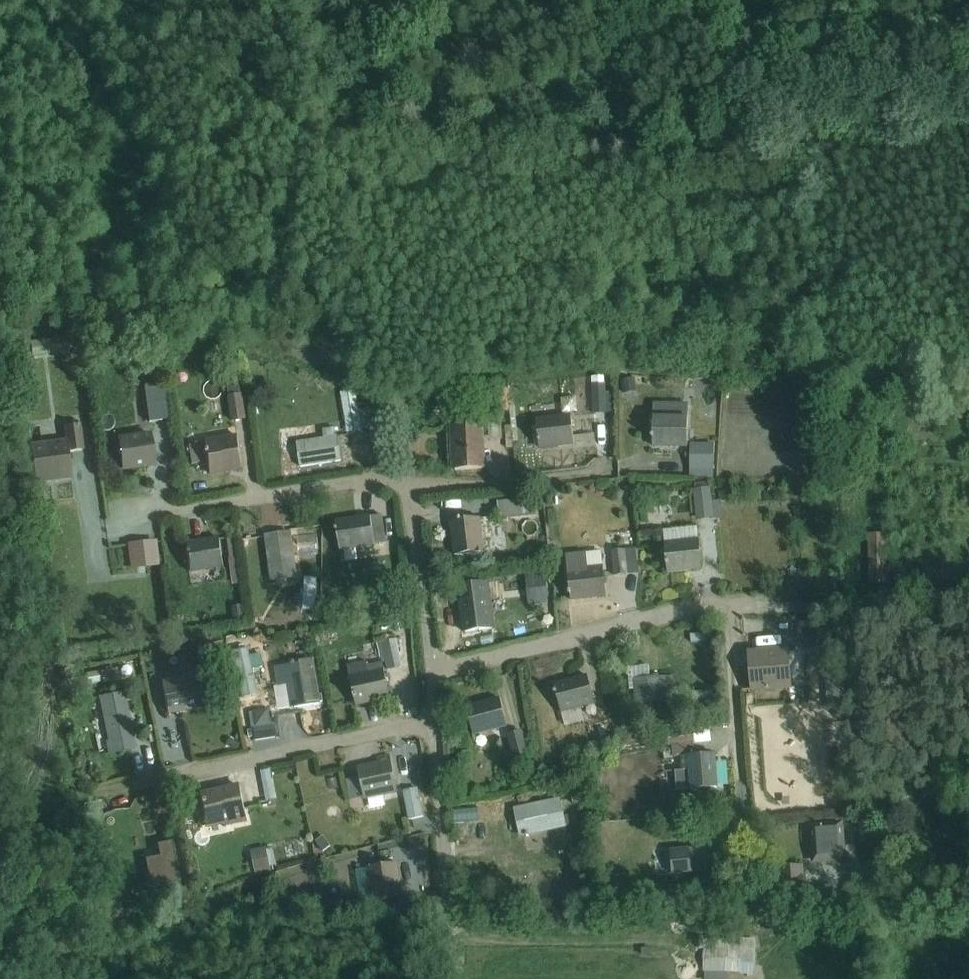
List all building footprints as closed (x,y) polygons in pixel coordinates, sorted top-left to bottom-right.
[(157,374),(141,376),(149,423),(169,420),(164,384),(158,385),(157,374)] [(238,375),(227,377),(229,397),(228,397),(232,422),(246,420),(242,395),(241,395),(238,375)] [(621,381),(623,395),(637,392),(634,379),(621,381)] [(592,384),(593,415),(606,415),(605,383),(592,384)] [(347,433),(361,431),(355,392),(341,395),(347,433)] [(688,448),(689,404),(654,404),(653,447),(688,448)] [(370,409),(359,411),(362,430),(373,429),(370,409)] [(574,445),(571,416),(536,419),(540,449),(574,445)] [(68,453),(84,451),(81,425),(64,427),(65,440),(30,445),(35,482),(71,477),(68,453)] [(483,471),(481,425),(453,427),(455,472),(483,471)] [(335,429),(323,430),(324,438),(297,443),(301,468),(341,461),(336,436),(335,429)] [(155,466),(151,433),(119,437),(124,470),(155,466)] [(207,463),(209,474),(243,469),(236,435),(203,441),(204,442),(188,445),(191,465),(207,463)] [(690,478),(713,479),(714,444),(690,444),(690,478)] [(708,482),(695,484),(695,491),(694,491),(697,521),(713,519),(710,489),(709,489),(708,482)] [(625,494),(612,487),(606,498),(620,505),(625,494)] [(534,498),(497,503),(499,516),(536,512),(534,498)] [(375,547),(374,545),(386,544),(382,516),(336,523),(340,552),(375,547)] [(483,552),(479,520),(479,519),(451,522),(456,557),(483,554),(483,552)] [(496,550),(492,519),(479,520),(483,552),(496,550)] [(702,570),(698,528),(664,531),(667,573),(702,570)] [(298,579),(292,532),(265,536),(270,582),(298,579)] [(868,535),(869,584),(888,583),(887,535),(868,535)] [(235,538),(227,539),(233,585),(242,584),(235,538)] [(185,545),(189,574),(224,569),(220,540),(185,545)] [(139,573),(139,569),(157,566),(154,543),(130,546),(134,573),(139,573)] [(639,575),(636,549),(612,552),(614,577),(639,575)] [(607,597),(601,552),(566,556),(571,601),(607,597)] [(495,588),(513,588),(513,573),(495,573),(495,588)] [(548,603),(546,576),(526,577),(529,605),(548,603)] [(489,582),(456,586),(458,599),(461,598),(466,634),(492,631),(487,595),(490,594),(489,582)] [(323,608),(338,607),(336,584),(324,585),(325,597),(321,597),(323,608)] [(829,647),(829,629),(799,631),(799,649),(829,647)] [(697,630),(681,631),(681,641),(697,641),(697,630)] [(771,635),(746,637),(747,648),(772,646),(771,635)] [(388,671),(402,668),(396,641),(382,644),(388,671)] [(753,690),(792,687),(789,653),(751,656),(753,690)] [(220,657),(200,661),(204,680),(224,675),(220,657)] [(274,668),(277,687),(291,685),(295,709),(319,705),(312,659),(299,662),(299,664),(274,668)] [(367,662),(347,666),(349,671),(369,667),(367,662)] [(356,706),(390,699),(383,664),(369,667),(349,671),(356,706)] [(629,691),(636,690),(635,682),(659,680),(659,678),(658,676),(650,677),(649,667),(628,668),(629,691)] [(117,669),(101,672),(103,684),(119,681),(117,669)] [(849,671),(824,673),(827,711),(852,709),(849,671)] [(201,707),(194,676),(161,682),(167,713),(201,707)] [(554,687),(562,715),(581,709),(595,706),(588,678),(554,687)] [(636,690),(637,706),(675,703),(673,679),(659,680),(635,682),(636,690)] [(102,739),(103,742),(105,742),(108,755),(131,750),(129,739),(133,738),(123,693),(99,698),(107,738),(102,739)] [(467,709),(474,737),(507,729),(500,701),(467,709)] [(581,709),(562,715),(566,728),(585,723),(581,709)] [(270,710),(251,713),(253,726),(273,722),(270,710)] [(675,723),(702,721),(701,711),(674,712),(675,723)] [(256,741),(276,738),(273,722),(253,726),(256,741)] [(694,730),(667,733),(669,748),(695,745),(694,730)] [(508,736),(513,759),(529,756),(523,732),(508,736)] [(693,745),(673,747),(674,758),(681,758),(695,757),(693,745)] [(695,757),(681,758),(682,772),(676,772),(677,792),(717,789),(714,755),(695,757)] [(360,778),(347,781),(351,800),(396,791),(396,787),(399,787),(397,779),(394,780),(389,757),(378,759),(379,764),(373,765),(374,768),(359,771),(360,778)] [(261,764),(252,765),(256,795),(265,794),(261,764)] [(321,784),(332,781),(329,766),(317,769),(321,784)] [(545,781),(560,779),(558,767),(543,770),(545,781)] [(229,791),(199,797),(206,830),(223,826),(224,828),(248,823),(244,808),(239,784),(228,787),(229,791)] [(418,790),(404,793),(409,821),(423,818),(418,790)] [(687,806),(672,806),(672,818),(687,817),(687,819),(716,817),(715,801),(686,803),(687,806)] [(570,826),(568,816),(564,817),(561,802),(557,803),(516,812),(521,837),(566,827),(570,826)] [(473,805),(460,807),(462,829),(476,828),(473,805)] [(815,865),(847,863),(844,826),(812,828),(815,865)] [(100,851),(113,849),(111,838),(105,840),(91,842),(93,853),(100,851)] [(182,883),(173,845),(161,848),(163,855),(149,859),(155,888),(171,884),(171,885),(182,883)] [(251,851),(256,875),(271,872),(266,848),(251,851)] [(700,875),(700,848),(662,848),(662,874),(700,875)] [(367,900),(372,899),(373,903),(401,898),(396,864),(368,868),(371,888),(366,888),(367,900)] [(781,894),(772,894),(772,896),(755,896),(756,907),(773,906),(773,907),(806,906),(804,866),(779,868),(781,894)] [(172,904),(189,900),(186,887),(169,891),(172,904)] [(699,950),(704,950),(703,973),(705,973),(705,978),(728,978),(728,974),(741,974),(741,964),(756,964),(756,939),(741,938),(741,935),(714,934),(714,938),(700,937),(699,950)]
